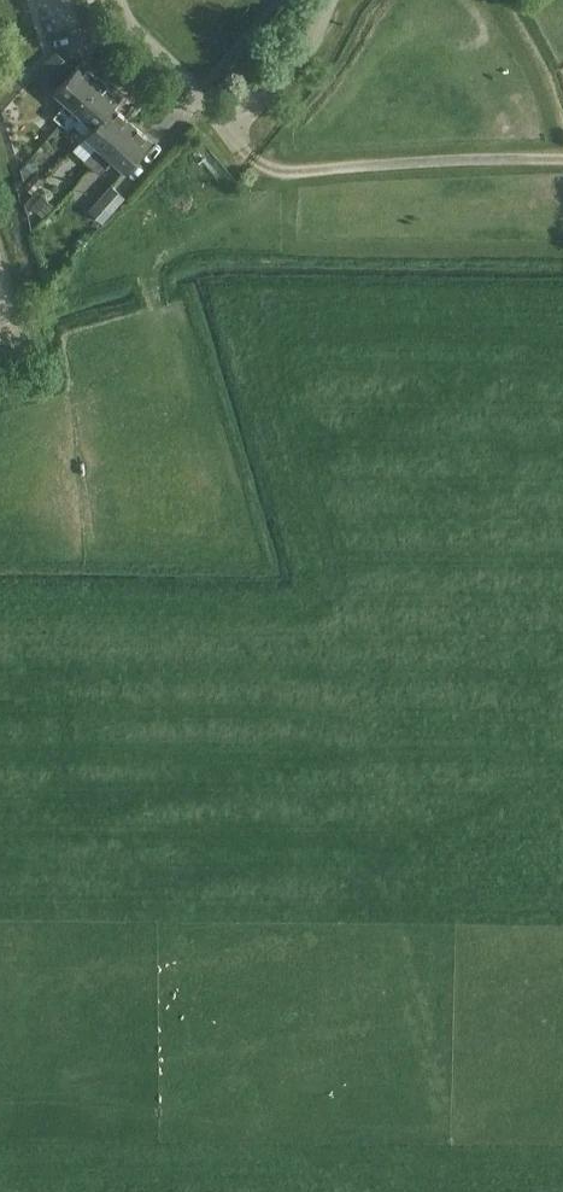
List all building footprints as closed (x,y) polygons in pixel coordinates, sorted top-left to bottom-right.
[(73,64),(56,50),(33,75),(50,90),(73,64)] [(61,123),(101,78),(81,61),(55,91),(67,102),(54,116),(61,123)] [(113,105),(121,96),(101,78),(61,123),(69,130),(74,124),(85,134),(93,125),(94,126),(113,105)] [(132,122),(113,105),(94,126),(93,125),(85,134),(98,145),(85,160),(92,167),(132,122)] [(125,170),(152,140),(132,122),(92,167),(100,174),(113,159),(125,170)] [(24,184),(31,192),(43,180),(35,172),(24,184)] [(125,197),(111,185),(90,209),(103,221),(125,197)] [(32,231),(55,205),(37,189),(23,203),(32,231)]
